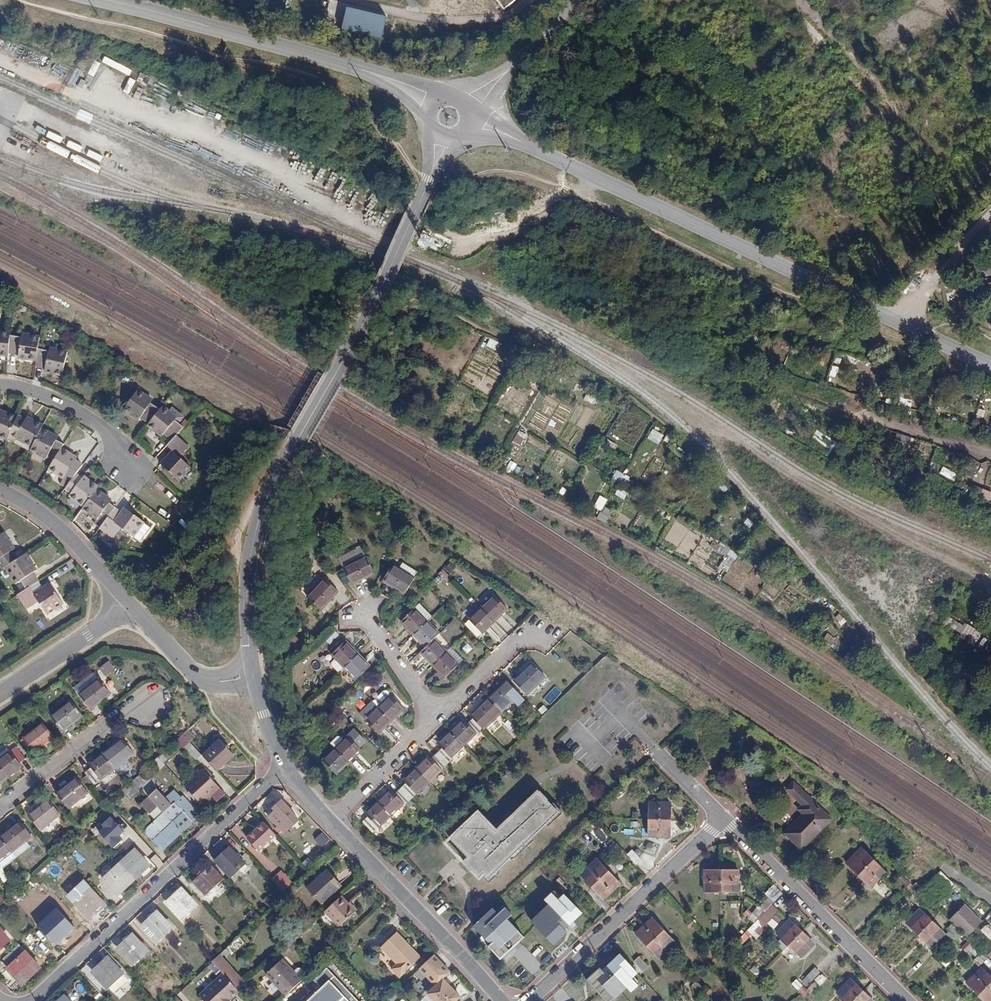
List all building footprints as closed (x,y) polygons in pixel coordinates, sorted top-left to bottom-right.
[(503,23),(527,0),(484,0),(482,1),(503,23)] [(380,44),(387,19),(343,8),(336,32),(380,44)] [(105,56),(102,62),(128,75),(131,70),(105,56)] [(130,90),(139,93),(143,82),(129,77),(124,91),(111,86),(106,96),(125,103),(130,90)] [(987,278),(978,280),(982,297),(990,296),(990,298),(990,283),(988,283),(987,278)] [(8,356),(8,352),(9,335),(9,331),(2,331),(2,335),(0,335),(0,355),(8,356)] [(17,354),(17,357),(35,360),(37,348),(40,336),(30,335),(30,338),(21,337),(9,335),(8,352),(17,354)] [(489,338),(487,347),(498,351),(501,342),(489,338)] [(61,375),(67,352),(58,350),(57,353),(48,351),(37,348),(35,360),(34,365),(44,367),(43,371),(61,375)] [(829,375),(843,380),(847,371),(833,366),(829,375)] [(16,371),(14,377),(25,381),(27,375),(16,371)] [(150,403),(143,398),(145,395),(136,389),(123,409),(137,420),(139,417),(148,423),(159,409),(150,403)] [(150,403),(152,400),(145,395),(143,398),(150,403)] [(161,406),(159,409),(148,423),(146,425),(160,436),(163,433),(171,440),(176,435),(183,428),(174,420),(167,415),(169,413),(161,406)] [(7,440),(11,432),(17,418),(9,415),(8,418),(0,415),(0,437),(7,440)] [(12,437),(15,439),(32,447),(41,428),(43,425),(35,421),(33,424),(25,419),(18,416),(17,418),(11,432),(14,434),(12,437)] [(46,458),(48,455),(54,459),(61,449),(63,444),(56,440),(48,436),(50,432),(41,428),(32,447),(30,450),(46,458)] [(573,428),(565,441),(572,445),(579,432),(573,428)] [(652,428),(647,438),(659,444),(664,434),(652,428)] [(188,446),(176,435),(171,440),(166,445),(172,450),(175,453),(169,460),(166,457),(159,464),(176,480),(189,466),(179,457),(188,446)] [(63,479),(65,476),(71,480),(75,476),(82,466),(74,461),(67,456),(69,454),(61,449),(54,459),(48,469),(63,479)] [(172,450),(166,457),(169,460),(175,453),(172,450)] [(611,479),(628,488),(633,479),(616,470),(611,479)] [(70,494),(68,498),(83,508),(95,490),(97,488),(90,483),(88,486),(80,480),(75,476),(71,480),(64,490),(70,494)] [(90,483),(82,477),(80,480),(88,486),(90,483)] [(615,495),(624,499),(628,492),(618,488),(615,495)] [(95,521),(97,518),(103,523),(106,519),(114,508),(107,504),(100,499),(102,495),(95,490),(83,508),(81,511),(95,521)] [(107,504),(110,501),(102,495),(100,499),(107,504)] [(604,506),(596,518),(605,523),(612,511),(604,506)] [(115,525),(113,523),(106,519),(103,523),(98,531),(111,540),(120,528),(132,537),(143,522),(123,508),(118,515),(121,518),(115,525)] [(118,515),(113,523),(115,525),(121,518),(118,515)] [(318,542),(328,535),(318,521),(308,527),(318,542)] [(3,533),(0,535),(0,567),(1,570),(4,569),(8,566),(16,561),(10,553),(14,550),(3,533)] [(310,560),(320,554),(310,540),(301,546),(310,560)] [(719,567),(727,572),(738,555),(717,541),(712,548),(726,558),(719,567)] [(35,570),(25,555),(16,561),(8,566),(17,582),(19,581),(25,589),(16,595),(25,608),(37,601),(44,612),(61,600),(49,582),(32,594),(28,588),(37,581),(31,573),(35,570)] [(366,556),(343,568),(352,586),(375,574),(366,556)] [(71,559),(54,571),(58,577),(76,565),(71,559)] [(392,564),(381,581),(404,594),(414,577),(392,564)] [(4,569),(14,584),(17,582),(8,566),(4,569)] [(321,611),(339,592),(324,578),(307,597),(321,611)] [(508,610),(494,595),(482,607),(495,621),(508,610)] [(46,615),(63,604),(61,600),(44,612),(46,615)] [(468,619),(482,634),(495,621),(482,607),(468,619)] [(415,608),(400,622),(413,636),(427,622),(415,608)] [(955,619),(949,629),(974,644),(980,634),(955,619)] [(439,634),(427,622),(413,636),(425,648),(434,639),(439,634)] [(447,652),(434,639),(425,648),(420,652),(433,666),(447,652)] [(345,642),(331,655),(343,668),(357,654),(345,642)] [(459,665),(447,652),(433,666),(444,678),(459,665)] [(355,680),(369,666),(357,654),(343,668),(355,680)] [(105,677),(115,669),(109,661),(99,668),(105,677)] [(531,664),(513,682),(519,689),(523,685),(537,671),(531,664)] [(526,696),(545,678),(537,671),(523,685),(519,689),(526,696)] [(79,695),(90,710),(110,694),(98,679),(79,695)] [(503,689),(501,687),(487,699),(497,709),(516,692),(508,684),(503,689)] [(513,700),(519,695),(516,692),(497,709),(502,713),(515,701),(513,700)] [(404,709),(390,695),(377,707),(391,721),(404,709)] [(474,712),(477,714),(472,719),(479,727),(485,721),(497,709),(487,699),(474,712)] [(71,701),(50,716),(63,732),(82,716),(71,701)] [(378,734),(391,721),(377,707),(364,720),(378,734)] [(488,726),(502,713),(497,709),(485,721),(479,727),(482,730),(487,725),(488,726)] [(467,724),(462,720),(449,732),(461,744),(479,727),(472,719),(467,724)] [(22,738),(35,754),(55,738),(43,722),(22,738)] [(477,736),(482,730),(479,727),(461,744),(463,746),(475,734),(477,736)] [(189,742),(195,737),(187,730),(182,734),(189,742)] [(437,744),(441,749),(436,754),(443,761),(461,744),(449,732),(437,744)] [(202,755),(189,742),(182,734),(176,740),(196,761),(202,755)] [(362,750),(347,736),(335,748),(349,762),(362,750)] [(219,740),(202,756),(216,771),(233,755),(219,740)] [(119,746),(117,742),(102,753),(115,770),(129,759),(128,758),(134,753),(125,742),(119,746)] [(450,758),(463,746),(461,744),(443,761),(446,765),(451,760),(450,758)] [(10,750),(0,758),(0,767),(8,778),(22,767),(20,763),(25,759),(16,747),(10,751),(10,750)] [(322,760),(336,775),(349,762),(335,748),(322,760)] [(165,751),(157,757),(164,765),(172,758),(165,751)] [(100,781),(115,770),(102,753),(88,764),(91,768),(85,773),(87,776),(93,783),(94,784),(99,780),(100,781)] [(431,759),(428,757),(415,768),(425,778),(432,771),(443,761),(436,754),(431,759)] [(441,770),(446,765),(443,761),(432,771),(425,778),(430,783),(442,771),(441,770)] [(405,784),(400,789),(407,796),(425,778),(415,768),(402,781),(405,784)] [(150,773),(145,769),(133,780),(138,785),(150,773)] [(203,770),(185,787),(201,804),(210,795),(217,802),(225,794),(218,787),(203,770)] [(90,785),(93,783),(87,776),(84,778),(90,785)] [(631,791),(640,783),(634,777),(615,794),(619,798),(628,788),(631,791)] [(76,778),(56,793),(68,808),(88,793),(76,778)] [(425,778),(407,796),(411,799),(416,795),(416,796),(430,783),(425,778)] [(138,785),(133,780),(122,791),(129,799),(141,788),(138,785)] [(784,834),(801,850),(831,820),(792,783),(786,790),(803,806),(798,810),(803,815),(784,834)] [(390,789),(377,802),(388,814),(407,796),(400,789),(395,794),(390,789)] [(491,825),(480,812),(451,838),(463,851),(465,849),(471,855),(468,857),(464,861),(472,870),(479,864),(547,799),(540,792),(496,832),(493,835),(491,832),(493,830),(490,826),(491,825)] [(183,796),(164,813),(181,832),(200,814),(183,796)] [(404,803),(405,805),(411,799),(407,796),(388,814),(391,816),(404,803)] [(143,832),(161,851),(181,832),(164,813),(149,797),(141,805),(156,820),(143,832)] [(28,815),(40,830),(60,815),(48,799),(28,815)] [(554,807),(547,799),(479,864),(472,870),(479,878),(482,876),(489,884),(500,873),(498,871),(510,859),(513,862),(536,841),(533,838),(547,826),(550,829),(565,815),(556,805),(554,807)] [(269,818),(284,834),(298,820),(289,811),(290,810),(281,801),(273,809),(275,811),(269,818)] [(367,818),(362,823),(370,831),(388,814),(377,802),(364,815),(367,818)] [(670,803),(649,803),(648,819),(669,820),(670,803)] [(391,816),(388,814),(370,831),(372,833),(377,828),(378,829),(391,816)] [(107,827),(98,834),(114,848),(120,843),(117,839),(125,832),(111,816),(104,824),(107,827)] [(648,837),(669,838),(669,820),(648,819),(648,837)] [(837,827),(841,831),(848,823),(845,820),(837,827)] [(246,838),(258,852),(276,835),(264,823),(246,838)] [(845,834),(852,827),(848,823),(841,831),(845,834)] [(14,826),(0,837),(12,852),(27,841),(25,840),(31,836),(22,824),(17,829),(14,826)] [(603,828),(595,830),(599,843),(607,841),(603,828)] [(848,843),(859,846),(863,850),(869,844),(863,838),(850,835),(848,843)] [(12,852),(0,837),(0,862),(12,852)] [(623,845),(616,838),(613,841),(620,848),(623,845)] [(617,851),(620,848),(613,841),(610,843),(617,851)] [(214,861),(230,878),(246,863),(230,847),(214,861)] [(846,864),(858,876),(872,861),(860,849),(846,864)] [(632,850),(627,855),(636,866),(641,860),(632,850)] [(149,865),(136,851),(120,866),(133,880),(149,865)] [(620,884),(596,859),(588,867),(611,892),(620,884)] [(870,888),(885,874),(872,861),(858,876),(870,888)] [(206,896),(224,879),(211,865),(193,882),(206,896)] [(104,880),(117,895),(133,880),(120,866),(104,880)] [(603,899),(611,892),(588,867),(580,874),(603,899)] [(293,884),(281,871),(271,880),(283,892),(293,884)] [(340,886),(327,871),(308,888),(322,904),(340,886)] [(703,892),(721,892),(722,872),(703,871),(703,892)] [(738,892),(739,872),(722,872),(721,892),(738,892)] [(900,888),(903,891),(911,883),(908,881),(900,888)] [(906,893),(913,885),(911,883),(903,891),(906,893)] [(570,893),(563,886),(559,890),(565,896),(566,897),(570,893)] [(76,903),(90,919),(104,905),(90,890),(76,903)] [(167,903),(181,919),(196,906),(181,890),(167,903)] [(573,923),(582,914),(565,896),(562,899),(556,893),(547,901),(551,905),(533,921),(554,944),(567,932),(565,930),(569,926),(572,929),(575,925),(573,923)] [(354,913),(348,906),(339,897),(326,909),(324,912),(339,927),(354,913)] [(764,913),(769,907),(774,903),(768,897),(758,907),(764,913)] [(949,918),(956,925),(972,909),(965,902),(949,918)] [(356,912),(349,904),(348,906),(354,913),(356,912)] [(500,912),(497,908),(479,925),(487,934),(484,936),(487,940),(490,937),(494,942),(492,944),(503,957),(526,936),(511,919),(515,915),(507,906),(500,912)] [(906,923),(918,935),(931,922),(919,909),(906,923)] [(967,936),(983,920),(972,909),(956,925),(967,936)] [(51,926),(65,942),(79,929),(65,913),(51,926)] [(142,925),(157,942),(171,929),(156,913),(142,925)] [(675,944),(651,919),(643,926),(667,951),(675,944)] [(789,920),(776,934),(788,946),(802,932),(789,920)] [(711,943),(719,943),(720,921),(712,921),(711,943)] [(752,936),(761,927),(755,922),(747,931),(750,934),(752,936)] [(931,947),(943,934),(931,922),(918,935),(931,947)] [(990,938),(990,927),(989,924),(983,930),(990,938)] [(954,925),(945,933),(955,943),(963,934),(954,925)] [(659,959),(667,951),(643,926),(635,934),(659,959)] [(9,941),(0,930),(0,949),(9,941)] [(742,935),(746,939),(750,934),(747,931),(746,932),(742,935)] [(391,968),(399,976),(419,956),(412,948),(411,949),(406,944),(407,942),(397,932),(381,947),(396,963),(391,968)] [(801,958),(814,945),(802,932),(788,946),(801,958)] [(118,948),(133,965),(147,951),(132,935),(118,948)] [(230,954),(243,942),(239,937),(225,949),(230,954)] [(961,947),(963,949),(970,943),(968,940),(961,947)] [(966,952),(973,945),(970,943),(963,949),(966,952)] [(8,969),(21,983),(39,967),(26,953),(8,969)] [(975,959),(982,965),(988,959),(982,953),(975,959)] [(450,971),(434,954),(419,968),(435,985),(427,993),(435,1000),(438,1000),(442,998),(445,1000),(455,1000),(462,995),(445,977),(450,971)] [(636,971),(619,954),(611,962),(608,960),(605,963),(607,966),(603,970),(601,968),(589,979),(610,1000),(626,985),(630,989),(639,981),(633,975),(636,971)] [(237,990),(245,984),(218,956),(211,962),(223,974),(237,990)] [(634,962),(639,967),(635,970),(636,971),(640,975),(648,967),(639,957),(634,962)] [(93,972),(108,988),(122,974),(107,958),(93,972)] [(282,971),(276,965),(272,969),(278,975),(282,971)] [(801,982),(806,987),(820,973),(814,968),(801,982)] [(978,994),(990,982),(990,979),(981,968),(967,983),(978,994)] [(281,995),(284,998),(296,986),(301,981),(295,974),(292,974),(288,978),(282,971),(278,975),(272,969),(260,980),(277,998),(281,995)] [(230,1000),(239,992),(237,990),(223,974),(202,993),(203,995),(201,997),(200,1000),(225,1000),(228,999),(230,1000)] [(821,975),(806,990),(808,993),(811,996),(826,980),(821,975)] [(844,1000),(853,1000),(862,992),(850,980),(836,993),(844,1000)] [(330,982),(309,1000),(348,1000),(330,982)] [(978,994),(985,1000),(990,1000),(990,982),(978,994)] [(801,985),(796,990),(800,994),(805,989),(801,985)] [(862,992),(853,1000),(871,1000),(862,992)]
